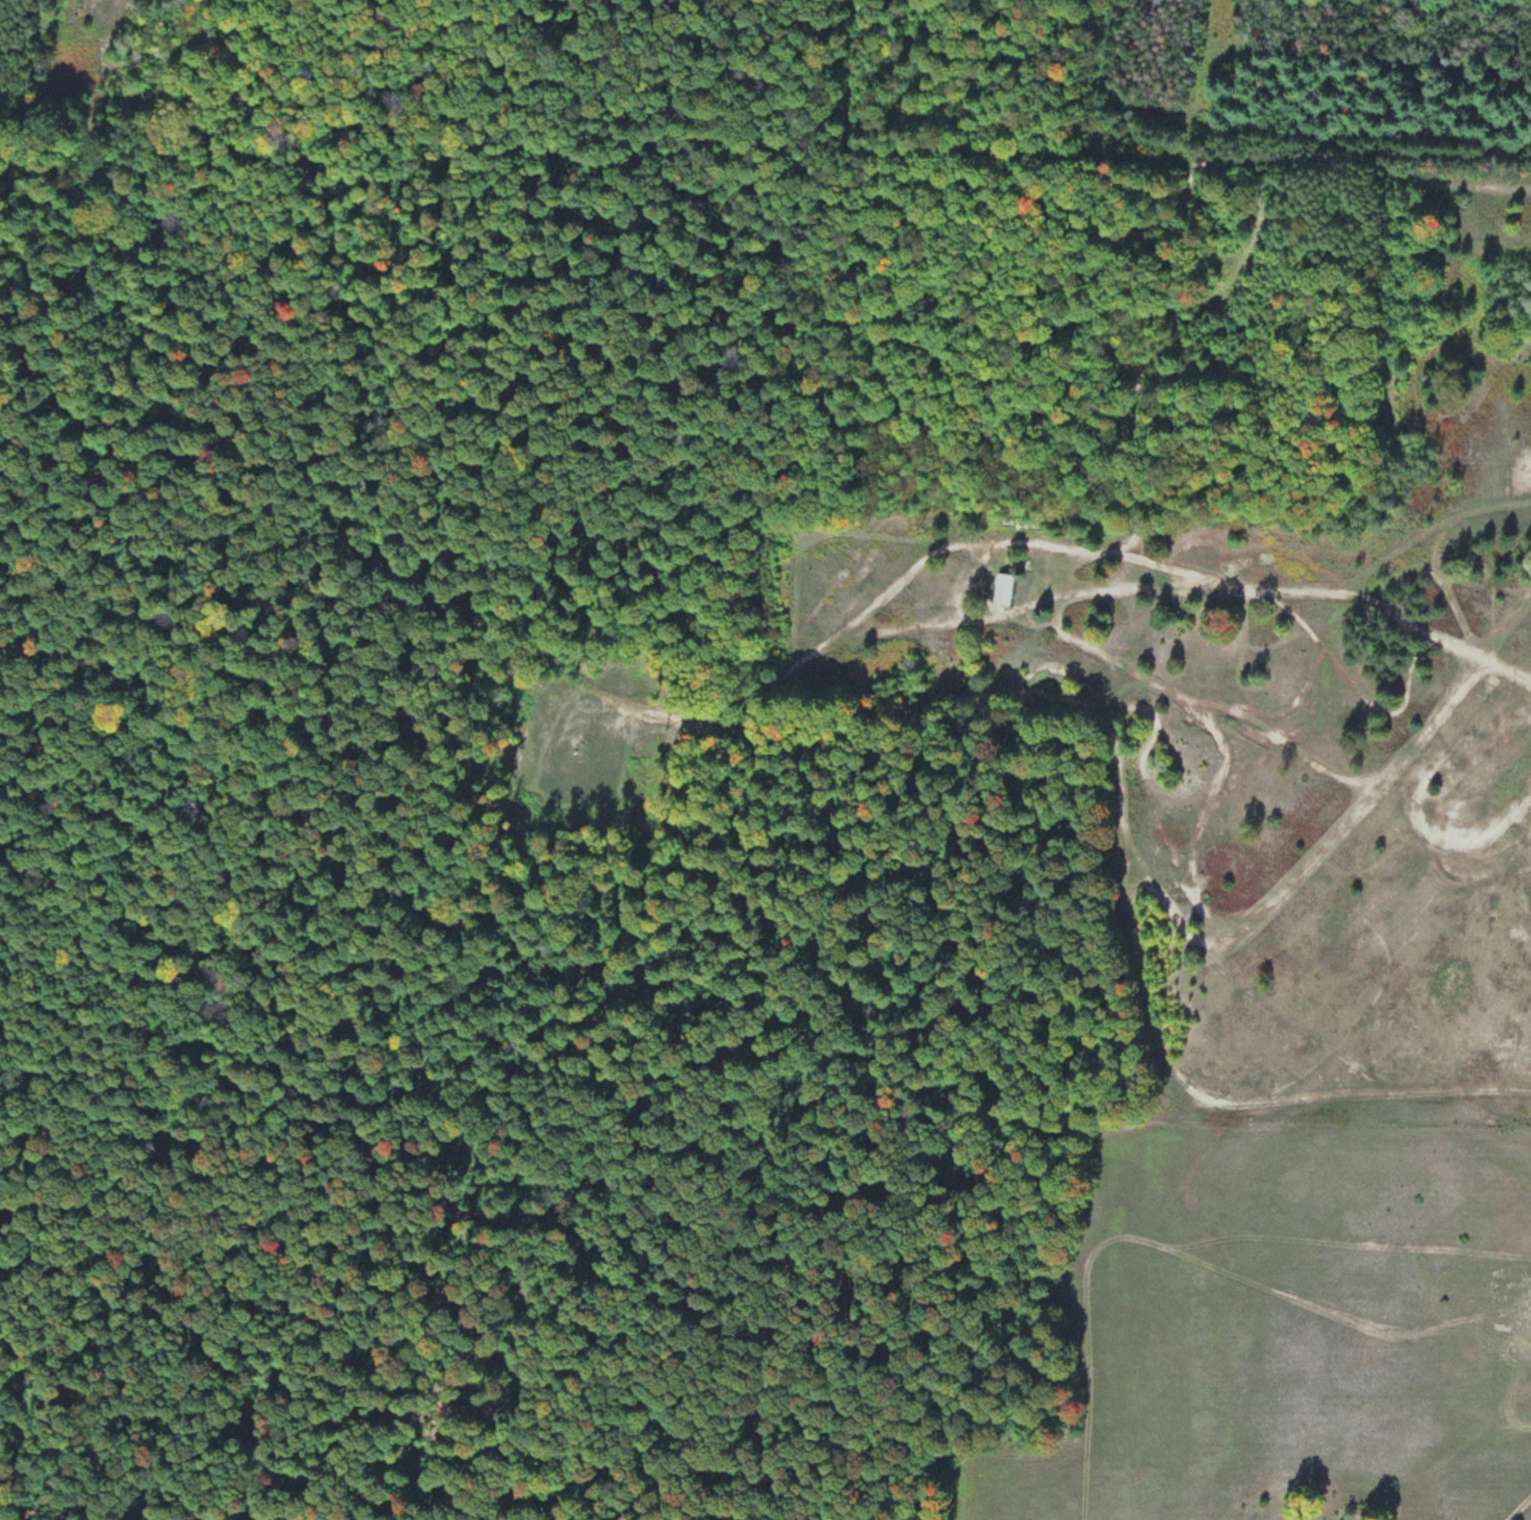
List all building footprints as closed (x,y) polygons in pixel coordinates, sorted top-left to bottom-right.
[(992,606),(1009,608),(1012,575),(995,573),(992,606)]
